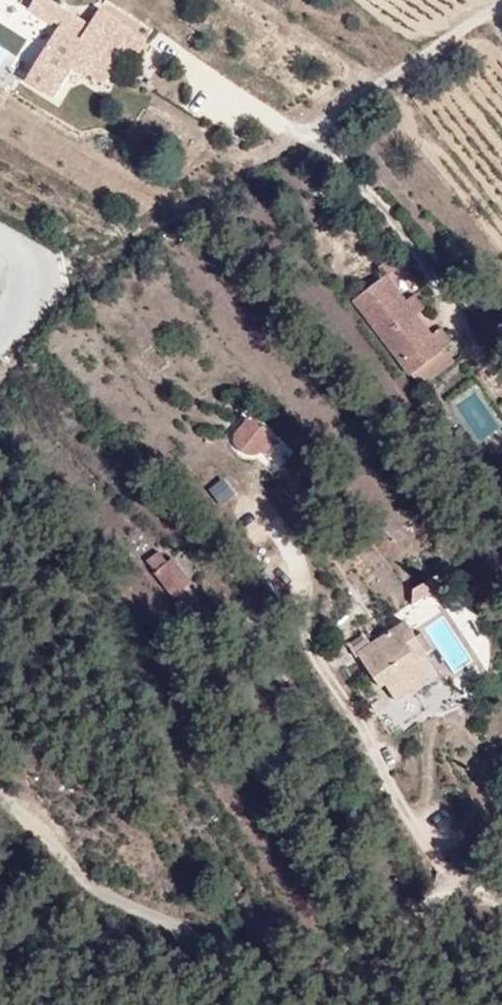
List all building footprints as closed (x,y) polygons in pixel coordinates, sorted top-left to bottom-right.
[(115,31),(93,19),(82,36),(32,6),(23,21),(0,8),(0,39),(83,87),(98,66),(123,79),(134,61),(107,46),(115,31)] [(142,47),(115,31),(107,46),(134,61),(142,47)] [(431,322),(392,265),(361,287),(421,373),(430,367),(432,368),(445,364),(464,346),(453,332),(444,339),(431,322)] [(454,329),(443,314),(431,322),(444,339),(453,332),(454,329)] [(264,417),(244,393),(223,410),(226,425),(235,434),(242,436),(264,417)] [(218,506),(236,497),(227,478),(209,486),(218,506)] [(184,560),(187,558),(165,529),(156,536),(151,530),(143,536),(182,586),(196,575),(184,560)] [(426,582),(408,592),(414,603),(432,594),(426,582)] [(431,680),(403,633),(397,624),(377,637),(382,644),(357,659),(376,690),(384,685),(395,703),(431,680)] [(420,637),(413,627),(403,633),(409,643),(420,637)] [(449,682),(420,637),(409,643),(431,680),(395,703),(401,712),(449,682)]
